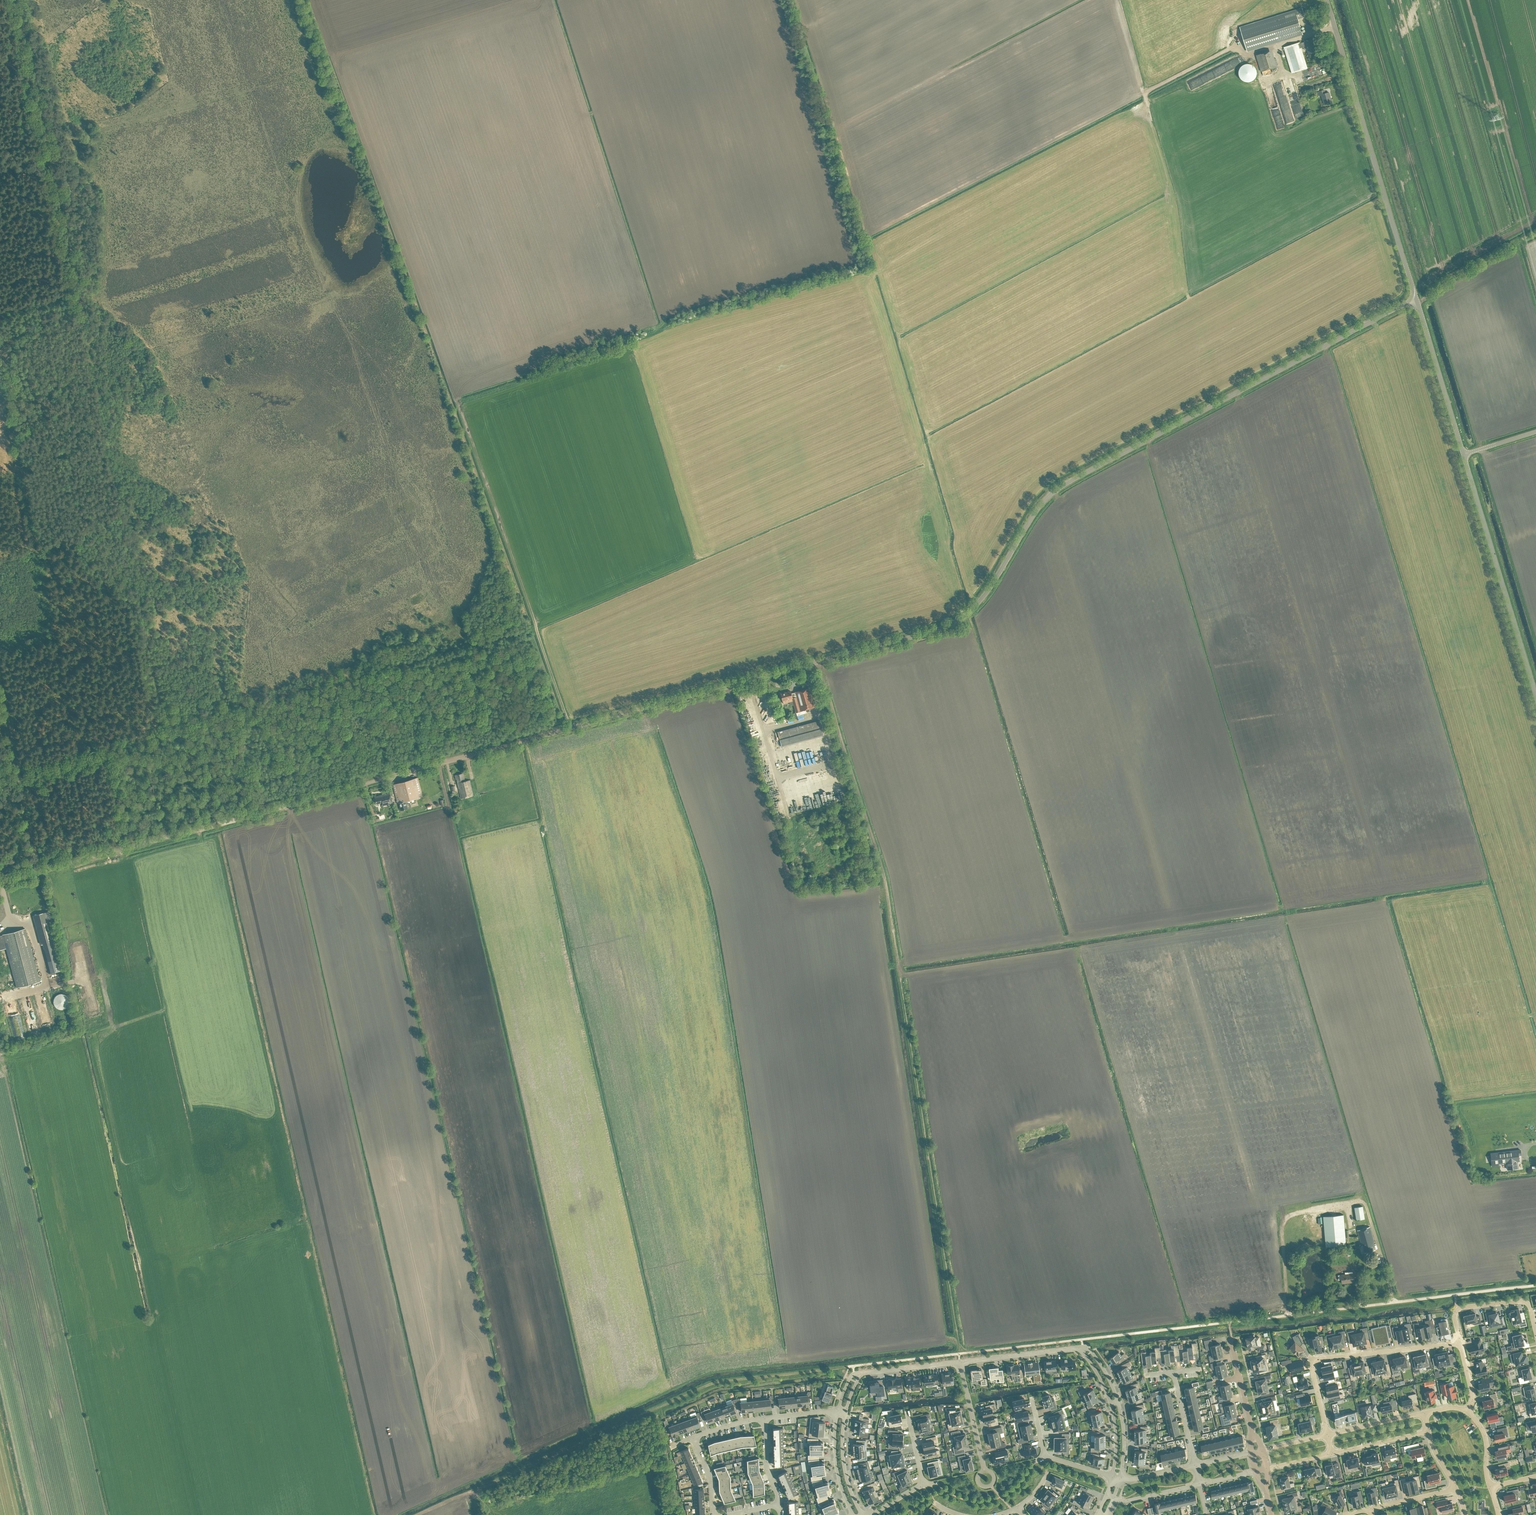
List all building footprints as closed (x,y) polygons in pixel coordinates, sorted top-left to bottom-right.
[(1298,18),(1304,16),(1302,9),(1240,28),(1247,51),(1302,34),(1298,18)] [(1305,42),(1299,43),(1284,47),(1292,73),(1307,68),(1301,48),(1306,46),(1308,54),(1316,51),(1312,38),(1304,41),(1305,42)] [(1278,66),(1276,58),(1274,58),(1272,50),(1256,54),(1261,72),(1278,66)] [(1220,67),(1222,73),(1228,70),(1225,64),(1220,67)] [(1254,68),(1252,66),(1250,64),(1247,64),(1244,64),(1242,66),(1240,68),(1239,70),(1239,73),(1240,75),(1241,77),(1243,79),(1245,80),(1248,81),(1251,80),(1253,78),(1255,76),(1256,73),(1256,70),(1254,68)] [(1318,92),(1319,96),(1322,95),(1324,104),(1332,102),(1329,92),(1325,93),(1324,90),(1318,92)] [(795,692),(791,693),(790,691),(781,693),(783,701),(792,698),(795,712),(801,711),(816,706),(810,687),(795,692)] [(819,719),(777,731),(782,747),(823,735),(819,719)] [(460,799),(473,796),(469,780),(464,781),(463,773),(454,775),(455,780),(456,780),(460,799)] [(422,797),(417,778),(392,785),(397,804),(398,803),(400,811),(407,808),(405,801),(422,797)] [(389,793),(374,797),(376,804),(381,803),(382,806),(392,803),(389,793)] [(53,941),(45,912),(33,915),(41,944),(43,943),(53,941)] [(17,987),(39,981),(25,928),(2,934),(17,987)] [(50,973),(61,970),(53,941),(43,943),(50,973)] [(68,1004),(68,999),(65,995),(60,994),(55,995),(52,999),(52,1004),(56,1009),(60,1010),(65,1008),(68,1004)] [(1499,1165),(1499,1163),(1507,1162),(1507,1169),(1518,1168),(1517,1161),(1519,1160),(1518,1155),(1521,1154),(1520,1150),(1491,1153),(1492,1166),(1499,1165)] [(1354,1207),(1356,1220),(1365,1218),(1363,1206),(1354,1207)] [(1323,1216),(1326,1246),(1346,1244),(1344,1214),(1323,1216)] [(1358,1230),(1360,1238),(1372,1234),(1370,1227),(1358,1230)] [(1363,1245),(1373,1242),(1374,1242),(1372,1234),(1360,1238),(1362,1245),(1363,1245)] [(1373,1242),(1363,1245),(1365,1252),(1375,1249),(1373,1242)] [(1353,1271),(1353,1273),(1338,1275),(1339,1280),(1342,1279),(1342,1283),(1354,1281),(1354,1278),(1358,1278),(1357,1271),(1353,1271)] [(1508,1313),(1509,1317),(1511,1317),(1513,1323),(1519,1322),(1520,1326),(1527,1325),(1525,1317),(1521,1318),(1519,1308),(1514,1309),(1510,1310),(1510,1312),(1508,1313)] [(1486,1313),(1488,1320),(1490,1319),(1491,1323),(1495,1322),(1496,1326),(1504,1324),(1502,1316),(1499,1317),(1498,1312),(1493,1313),(1493,1311),(1486,1313)] [(1475,1313),(1464,1315),(1466,1323),(1473,1321),(1474,1324),(1481,1322),(1479,1315),(1476,1316),(1475,1313)] [(1437,1330),(1438,1336),(1442,1335),(1441,1332),(1444,1332),(1445,1335),(1450,1333),(1449,1328),(1448,1328),(1447,1325),(1448,1325),(1446,1318),(1441,1320),(1441,1321),(1438,1321),(1440,1326),(1436,1327),(1437,1327),(1438,1330),(1437,1330)] [(1427,1324),(1423,1325),(1426,1336),(1427,1336),(1428,1336),(1431,1336),(1431,1335),(1432,1335),(1430,1328),(1434,1327),(1432,1319),(1426,1320),(1427,1324)] [(1426,1336),(1423,1325),(1419,1326),(1418,1322),(1413,1323),(1415,1331),(1417,1331),(1419,1338),(1420,1338),(1421,1338),(1423,1338),(1424,1337),(1426,1336)] [(1405,1327),(1401,1328),(1404,1339),(1410,1338),(1409,1331),(1412,1330),(1410,1323),(1404,1324),(1405,1327)] [(1390,1325),(1379,1327),(1382,1342),(1389,1340),(1388,1337),(1392,1336),(1390,1325)] [(1404,1339),(1401,1328),(1398,1328),(1397,1325),(1392,1327),(1393,1335),(1396,1334),(1398,1341),(1404,1339)] [(1361,1332),(1357,1333),(1360,1343),(1361,1343),(1361,1344),(1365,1343),(1365,1342),(1366,1342),(1365,1335),(1369,1335),(1367,1327),(1360,1328),(1361,1332)] [(1379,1327),(1368,1330),(1371,1341),(1375,1340),(1375,1343),(1382,1342),(1379,1327)] [(1339,1335),(1336,1335),(1338,1347),(1344,1345),(1343,1338),(1346,1338),(1344,1330),(1338,1332),(1339,1335)] [(1360,1343),(1357,1333),(1354,1333),(1353,1330),(1347,1332),(1348,1339),(1352,1338),(1354,1345),(1355,1345),(1359,1345),(1359,1344),(1360,1343)] [(1293,1350),(1293,1351),(1293,1352),(1293,1353),(1294,1353),(1295,1353),(1296,1353),(1299,1355),(1304,1349),(1300,1346),(1300,1345),(1303,1342),(1299,1333),(1293,1336),(1295,1341),(1291,1343),(1292,1345),(1290,1347),(1293,1350)] [(1338,1347),(1336,1335),(1335,1333),(1325,1335),(1327,1342),(1330,1341),(1332,1348),(1338,1347)] [(1514,1341),(1511,1342),(1512,1345),(1507,1346),(1508,1350),(1516,1348),(1516,1346),(1523,1344),(1524,1344),(1521,1333),(1513,1335),(1514,1341)] [(1313,1338),(1309,1338),(1310,1346),(1314,1345),(1315,1349),(1321,1348),(1320,1344),(1324,1343),(1322,1335),(1319,1336),(1318,1335),(1312,1336),(1313,1338)] [(1253,1348),(1253,1346),(1255,1345),(1257,1346),(1258,1351),(1265,1349),(1264,1344),(1261,1345),(1259,1337),(1255,1338),(1255,1336),(1246,1338),(1247,1341),(1247,1344),(1248,1344),(1248,1347),(1249,1347),(1249,1349),(1253,1348)] [(1470,1346),(1472,1353),(1476,1352),(1476,1354),(1483,1353),(1482,1351),(1484,1350),(1482,1343),(1481,1343),(1480,1338),(1474,1340),(1475,1345),(1470,1346)] [(1211,1349),(1211,1352),(1222,1349),(1222,1346),(1221,1346),(1220,1343),(1213,1345),(1211,1339),(1204,1340),(1206,1350),(1211,1349)] [(1187,1347),(1188,1350),(1189,1358),(1194,1358),(1193,1354),(1198,1353),(1197,1342),(1192,1343),(1192,1347),(1187,1347)] [(1169,1349),(1169,1352),(1170,1361),(1171,1361),(1175,1360),(1175,1356),(1179,1355),(1178,1347),(1178,1344),(1173,1345),(1174,1349),(1169,1349)] [(1150,1352),(1151,1355),(1152,1363),(1157,1362),(1156,1358),(1160,1358),(1161,1358),(1160,1350),(1159,1347),(1155,1347),(1155,1351),(1150,1352)] [(1180,1347),(1178,1347),(1179,1355),(1179,1358),(1184,1358),(1184,1362),(1189,1361),(1189,1358),(1188,1350),(1183,1351),(1183,1347),(1180,1347)] [(1164,1349),(1160,1350),(1161,1358),(1160,1358),(1161,1361),(1165,1360),(1166,1364),(1171,1364),(1171,1361),(1170,1361),(1169,1352),(1165,1353),(1164,1349)] [(1222,1349),(1211,1352),(1212,1354),(1209,1356),(1210,1362),(1216,1360),(1215,1357),(1223,1356),(1222,1353),(1223,1353),(1222,1349)] [(1110,1357),(1113,1363),(1118,1360),(1120,1363),(1127,1358),(1124,1353),(1121,1355),(1119,1351),(1110,1357)] [(1151,1355),(1146,1355),(1146,1351),(1141,1352),(1142,1363),(1147,1362),(1147,1366),(1152,1366),(1152,1363),(1151,1355)] [(1447,1351),(1441,1353),(1444,1367),(1444,1364),(1450,1363),(1450,1365),(1456,1364),(1454,1354),(1448,1355),(1447,1351)] [(1517,1352),(1510,1354),(1512,1361),(1515,1361),(1516,1365),(1520,1364),(1520,1365),(1525,1364),(1524,1363),(1528,1362),(1528,1360),(1529,1360),(1528,1356),(1527,1356),(1526,1354),(1522,1355),(1521,1351),(1517,1352)] [(1250,1363),(1251,1366),(1267,1362),(1265,1353),(1257,1355),(1258,1358),(1251,1360),(1252,1363),(1250,1363)] [(1423,1353),(1420,1354),(1423,1367),(1423,1366),(1426,1366),(1427,1369),(1432,1367),(1431,1361),(1428,1362),(1426,1353),(1423,1354),(1423,1353)] [(1444,1367),(1441,1353),(1435,1354),(1435,1358),(1433,1359),(1435,1367),(1444,1365),(1444,1367)] [(1419,1368),(1423,1367),(1420,1354),(1416,1355),(1417,1356),(1413,1356),(1415,1363),(1412,1364),(1414,1373),(1420,1371),(1419,1368)] [(1405,1356),(1399,1357),(1401,1367),(1404,1366),(1405,1369),(1410,1367),(1409,1361),(1406,1362),(1405,1356)] [(1401,1367),(1399,1357),(1392,1359),(1394,1365),(1391,1366),(1393,1374),(1399,1372),(1399,1370),(1402,1369),(1401,1367)] [(1071,1358),(1060,1359),(1061,1368),(1069,1367),(1069,1370),(1075,1369),(1075,1366),(1077,1365),(1074,1362),(1074,1361),(1071,1362),(1071,1358)] [(1380,1360),(1378,1360),(1381,1373),(1385,1372),(1386,1375),(1391,1374),(1389,1365),(1386,1366),(1384,1359),(1383,1358),(1379,1359),(1380,1360)] [(1304,1368),(1302,1360),(1292,1363),(1291,1359),(1281,1361),(1282,1365),(1289,1364),(1292,1373),(1297,1371),(1296,1370),(1304,1368)] [(1055,1360),(1043,1361),(1044,1370),(1049,1370),(1049,1371),(1052,1370),(1053,1373),(1057,1373),(1055,1360)] [(1381,1373),(1378,1360),(1376,1361),(1376,1360),(1372,1361),(1372,1362),(1373,1369),(1370,1369),(1372,1377),(1378,1376),(1377,1373),(1381,1373)] [(1475,1368),(1477,1375),(1488,1373),(1486,1366),(1485,1362),(1482,1362),(1482,1360),(1476,1362),(1477,1368),(1475,1368)] [(1117,1370),(1120,1376),(1130,1371),(1128,1366),(1131,1365),(1129,1361),(1121,1365),(1123,1368),(1117,1370)] [(1321,1367),(1323,1373),(1333,1371),(1331,1361),(1333,1361),(1323,1361),(1323,1362),(1324,1362),(1325,1366),(1321,1367)] [(1359,1361),(1357,1362),(1359,1373),(1363,1373),(1364,1376),(1370,1374),(1368,1366),(1365,1367),(1363,1361),(1362,1361),(1361,1361),(1360,1361),(1359,1361)] [(1029,1363),(1024,1363),(1025,1371),(1026,1375),(1026,1376),(1031,1376),(1030,1374),(1036,1374),(1037,1381),(1040,1380),(1040,1374),(1039,1374),(1038,1362),(1031,1363),(1029,1363)] [(1215,1369),(1216,1371),(1227,1369),(1226,1365),(1225,1366),(1225,1363),(1217,1365),(1216,1362),(1210,1363),(1212,1369),(1215,1369)] [(1267,1362),(1251,1366),(1251,1369),(1253,1369),(1254,1372),(1261,1370),(1261,1373),(1269,1371),(1267,1362)] [(1359,1373),(1357,1362),(1355,1362),(1354,1363),(1352,1363),(1351,1364),(1352,1371),(1349,1371),(1351,1380),(1357,1378),(1356,1374),(1359,1373)] [(1006,1366),(1007,1374),(1012,1373),(1013,1379),(1022,1377),(1020,1369),(1019,1369),(1018,1364),(1011,1365),(1011,1364),(1007,1365),(1007,1366),(1006,1366)] [(998,1367),(988,1368),(990,1378),(995,1378),(996,1381),(1003,1381),(1002,1369),(998,1369),(998,1367)] [(1523,1376),(1519,1377),(1520,1383),(1526,1382),(1525,1379),(1531,1377),(1530,1372),(1531,1372),(1530,1368),(1529,1368),(1529,1367),(1522,1369),(1523,1374),(1522,1374),(1523,1376)] [(977,1381),(977,1379),(980,1379),(981,1385),(986,1384),(986,1378),(982,1379),(981,1368),(971,1370),(971,1375),(970,1375),(970,1379),(972,1379),(972,1380),(972,1382),(977,1381)] [(1227,1369),(1216,1371),(1216,1374),(1213,1375),(1214,1378),(1227,1375),(1227,1372),(1228,1372),(1227,1369)] [(1130,1371),(1120,1376),(1123,1382),(1128,1380),(1129,1382),(1137,1379),(1135,1376),(1133,1377),(1130,1371)] [(1333,1371),(1323,1373),(1324,1379),(1328,1379),(1329,1382),(1336,1380),(1335,1377),(1333,1371)] [(952,1378),(951,1372),(941,1373),(943,1384),(950,1383),(954,1383),(953,1378),(952,1378)] [(938,1384),(937,1379),(936,1375),(933,1375),(933,1374),(931,1374),(928,1374),(928,1375),(924,1375),(924,1379),(923,1379),(924,1382),(925,1382),(925,1383),(927,1383),(927,1386),(934,1385),(934,1384),(938,1384)] [(1256,1380),(1257,1387),(1267,1385),(1267,1381),(1269,1380),(1269,1378),(1271,1377),(1271,1374),(1261,1376),(1262,1379),(1256,1380)] [(1297,1375),(1293,1376),(1294,1382),(1295,1382),(1297,1389),(1299,1388),(1308,1386),(1307,1379),(1304,1380),(1303,1374),(1297,1375)] [(905,1377),(907,1388),(912,1387),(913,1390),(920,1389),(920,1386),(919,1378),(915,1378),(915,1376),(905,1377)] [(1481,1379),(1482,1383),(1479,1384),(1480,1391),(1490,1389),(1489,1385),(1494,1384),(1493,1377),(1481,1379)] [(888,1379),(887,1379),(888,1388),(897,1387),(898,1392),(903,1392),(902,1388),(901,1388),(900,1378),(892,1379),(892,1378),(888,1378),(888,1379)] [(1326,1386),(1327,1393),(1339,1390),(1338,1383),(1337,1380),(1330,1382),(1331,1384),(1330,1385),(1326,1386)] [(884,1395),(883,1385),(879,1385),(878,1381),(869,1382),(866,1387),(870,1387),(871,1391),(877,1391),(877,1396),(875,1396),(876,1401),(882,1401),(881,1395),(884,1395)] [(1185,1388),(1186,1394),(1195,1392),(1194,1386),(1199,1385),(1198,1381),(1192,1383),(1193,1386),(1185,1388)] [(1126,1389),(1128,1395),(1138,1392),(1137,1388),(1140,1388),(1138,1382),(1130,1385),(1131,1388),(1126,1389)] [(1447,1393),(1448,1398),(1448,1397),(1449,1399),(1452,1398),(1452,1397),(1456,1396),(1455,1392),(1456,1391),(1456,1388),(1454,1388),(1453,1385),(1448,1386),(1448,1383),(1440,1384),(1443,1394),(1447,1393)] [(825,1389),(822,1399),(825,1400),(825,1399),(828,1400),(830,1396),(831,1396),(832,1392),(831,1392),(833,1386),(828,1384),(826,1390),(825,1389)] [(1220,1390),(1221,1392),(1232,1389),(1231,1386),(1230,1386),(1229,1384),(1216,1387),(1216,1390),(1220,1390)] [(1267,1385),(1257,1387),(1259,1394),(1265,1392),(1265,1395),(1274,1393),(1273,1390),(1269,1391),(1267,1385)] [(1534,1387),(1532,1388),(1530,1388),(1529,1385),(1523,1387),(1524,1392),(1525,1397),(1528,1396),(1529,1399),(1535,1397),(1534,1387)] [(1083,1394),(1085,1399),(1095,1395),(1093,1389),(1088,1391),(1086,1388),(1078,1391),(1080,1395),(1083,1394)] [(1232,1389),(1221,1392),(1221,1394),(1218,1396),(1219,1402),(1225,1400),(1225,1397),(1232,1396),(1232,1393),(1232,1389)] [(1425,1396),(1426,1399),(1427,1399),(1428,1402),(1435,1400),(1434,1397),(1436,1397),(1435,1392),(1434,1389),(1433,1390),(1432,1390),(1425,1391),(1426,1395),(1425,1396)] [(1161,1394),(1163,1400),(1172,1398),(1170,1392),(1162,1393),(1161,1390),(1155,1391),(1156,1395),(1161,1394)] [(1339,1390),(1327,1393),(1329,1399),(1335,1397),(1336,1401),(1344,1399),(1343,1393),(1340,1394),(1339,1390)] [(807,1393),(801,1394),(803,1405),(804,1405),(804,1406),(808,1406),(808,1405),(809,1405),(808,1398),(811,1397),(810,1391),(807,1391),(807,1393)] [(1138,1392),(1128,1395),(1130,1402),(1135,1400),(1136,1403),(1145,1401),(1144,1397),(1140,1398),(1138,1392)] [(1303,1397),(1303,1393),(1296,1395),(1297,1398),(1300,1397),(1301,1405),(1312,1403),(1310,1395),(1303,1397)] [(1402,1400),(1402,1403),(1401,1403),(1402,1407),(1403,1407),(1403,1408),(1413,1405),(1412,1401),(1417,1399),(1416,1393),(1408,1395),(1409,1399),(1402,1400)] [(1491,1399),(1482,1401),(1484,1408),(1493,1406),(1493,1407),(1498,1406),(1495,1393),(1490,1394),(1491,1399)] [(1042,1400),(1042,1401),(1043,1401),(1043,1403),(1043,1404),(1044,1404),(1045,1407),(1049,1406),(1051,1409),(1051,1410),(1051,1409),(1056,1408),(1057,1408),(1056,1407),(1053,1396),(1050,1397),(1049,1394),(1048,1394),(1041,1397),(1041,1396),(1041,1397),(1042,1400)] [(770,1397),(764,1398),(765,1409),(766,1409),(766,1410),(770,1409),(771,1408),(770,1402),(774,1401),(773,1395),(770,1395),(770,1397)] [(784,1397),(785,1397),(784,1395),(778,1396),(778,1395),(775,1395),(776,1401),(779,1401),(779,1408),(780,1407),(781,1408),(785,1408),(785,1407),(784,1397)] [(1095,1395),(1085,1399),(1087,1405),(1086,1405),(1087,1408),(1094,1406),(1092,1403),(1098,1401),(1095,1395)] [(1260,1405),(1261,1409),(1274,1406),(1273,1400),(1276,1399),(1275,1395),(1266,1397),(1266,1400),(1261,1402),(1261,1405),(1260,1405)] [(740,1398),(736,1399),(737,1405),(741,1404),(742,1412),(743,1411),(743,1412),(747,1412),(747,1411),(748,1411),(747,1401),(741,1402),(740,1398)] [(1014,1407),(1015,1410),(1021,1408),(1020,1405),(1025,1404),(1024,1398),(1012,1401),(1014,1407)] [(733,1403),(727,1405),(730,1414),(731,1414),(731,1415),(735,1414),(735,1413),(736,1412),(734,1406),(737,1405),(736,1399),(732,1400),(733,1403)] [(1393,1410),(1392,1407),(1394,1406),(1394,1407),(1397,1406),(1396,1399),(1392,1400),(1386,1401),(1387,1405),(1381,1406),(1381,1408),(1380,1408),(1381,1412),(1382,1411),(1382,1413),(1393,1410)] [(1225,1409),(1225,1411),(1236,1409),(1235,1406),(1234,1406),(1234,1403),(1227,1405),(1226,1402),(1220,1403),(1221,1409),(1225,1409)] [(726,1403),(721,1406),(725,1416),(730,1414),(727,1405),(726,1403)] [(982,1413),(983,1416),(993,1414),(992,1410),(996,1409),(994,1403),(987,1405),(988,1408),(981,1410),(980,1410),(981,1413),(982,1413)] [(1337,1403),(1332,1404),(1336,1422),(1336,1423),(1339,1423),(1356,1419),(1357,1419),(1355,1412),(1354,1412),(1340,1415),(1337,1403)] [(1371,1412),(1377,1411),(1375,1404),(1369,1406),(1369,1405),(1363,1406),(1363,1403),(1358,1404),(1359,1410),(1362,1410),(1364,1416),(1366,1416),(1369,1416),(1369,1415),(1372,1415),(1371,1412)] [(1132,1409),(1133,1415),(1144,1413),(1143,1407),(1144,1407),(1143,1404),(1137,1405),(1137,1408),(1132,1409)] [(715,1408),(716,1409),(719,1418),(725,1416),(721,1406),(715,1408)] [(1274,1406),(1261,1409),(1262,1412),(1263,1412),(1264,1415),(1270,1414),(1270,1417),(1280,1415),(1278,1409),(1275,1410),(1274,1406)] [(714,1420),(711,1411),(710,1408),(701,1411),(703,1417),(706,1416),(708,1422),(709,1422),(710,1423),(713,1421),(714,1420)] [(949,1419),(961,1416),(960,1413),(961,1413),(961,1410),(956,1411),(955,1410),(954,1408),(946,1408),(947,1413),(949,1413),(950,1418),(949,1419)] [(1021,1408),(1015,1410),(1015,1413),(1016,1419),(1028,1417),(1027,1410),(1022,1411),(1021,1408)] [(1051,1421),(1051,1423),(1064,1420),(1062,1413),(1064,1413),(1062,1408),(1054,1412),(1055,1415),(1049,1416),(1050,1417),(1049,1417),(1049,1421),(1051,1421)] [(716,1409),(711,1411),(714,1420),(719,1418),(716,1409)] [(1091,1416),(1091,1420),(1102,1417),(1101,1411),(1095,1412),(1095,1409),(1087,1411),(1088,1416),(1091,1416)] [(1236,1409),(1225,1411),(1226,1414),(1222,1415),(1224,1421),(1230,1420),(1229,1417),(1237,1415),(1236,1413),(1237,1412),(1236,1409)] [(690,1417),(691,1418),(694,1427),(695,1427),(696,1428),(700,1427),(699,1426),(700,1425),(698,1419),(701,1418),(699,1412),(696,1413),(696,1414),(690,1417)] [(1489,1414),(1488,1413),(1486,1413),(1487,1417),(1488,1422),(1495,1420),(1496,1425),(1504,1423),(1502,1416),(1499,1417),(1497,1412),(1489,1414)] [(890,1416),(891,1419),(890,1419),(889,1419),(888,1421),(888,1422),(888,1423),(889,1427),(897,1425),(896,1421),(901,1420),(901,1419),(902,1419),(901,1416),(900,1416),(900,1413),(890,1416)] [(918,1423),(918,1425),(929,1423),(931,1423),(930,1419),(929,1413),(922,1415),(923,1418),(917,1419),(917,1420),(916,1420),(916,1423),(918,1423)] [(1144,1413),(1133,1415),(1134,1422),(1140,1421),(1140,1424),(1147,1423),(1146,1419),(1145,1420),(1144,1413)] [(993,1414),(983,1416),(983,1419),(983,1422),(984,1422),(991,1421),(992,1425),(998,1424),(997,1417),(993,1418),(993,1414)] [(818,1416),(810,1417),(809,1427),(824,1428),(824,1422),(818,1421),(818,1420),(818,1416)] [(961,1416),(949,1419),(950,1423),(947,1424),(949,1430),(956,1429),(955,1424),(963,1423),(962,1422),(963,1421),(963,1418),(962,1419),(961,1416)] [(1312,1424),(1315,1423),(1313,1416),(1310,1417),(1310,1420),(1298,1423),(1300,1432),(1305,1431),(1308,1430),(1313,1429),(1312,1424)] [(1102,1417),(1091,1420),(1093,1426),(1091,1426),(1092,1430),(1099,1428),(1098,1425),(1104,1424),(1102,1417)] [(691,1418),(686,1420),(689,1429),(694,1427),(691,1418)] [(868,1424),(869,1419),(863,1418),(862,1421),(855,1420),(854,1426),(865,1428),(866,1424),(868,1424)] [(1267,1426),(1268,1430),(1267,1430),(1268,1434),(1269,1434),(1270,1438),(1278,1436),(1275,1425),(1278,1424),(1277,1418),(1270,1420),(1271,1425),(1267,1426)] [(674,1422),(675,1424),(678,1433),(684,1431),(680,1422),(681,1422),(680,1420),(674,1422)] [(686,1420),(681,1422),(680,1422),(684,1431),(689,1429),(686,1420)] [(1064,1420),(1051,1423),(1052,1426),(1051,1426),(1052,1429),(1053,1429),(1053,1430),(1058,1429),(1059,1432),(1068,1430),(1067,1426),(1066,1426),(1064,1420)] [(1526,1422),(1527,1428),(1531,1427),(1532,1431),(1535,1431),(1535,1432),(1535,1420),(1526,1422)] [(1016,1422),(1019,1433),(1031,1430),(1030,1423),(1025,1424),(1024,1424),(1023,1421),(1016,1422)] [(1202,1422),(1193,1424),(1195,1430),(1202,1428),(1203,1431),(1209,1430),(1208,1426),(1203,1427),(1202,1422)] [(675,1424),(669,1426),(668,1423),(665,1424),(666,1430),(670,1429),(672,1436),(674,1435),(674,1436),(678,1435),(677,1434),(679,1433),(678,1433),(675,1424)] [(929,1423),(918,1425),(919,1428),(918,1428),(918,1431),(919,1431),(919,1432),(920,1432),(926,1430),(926,1434),(933,1432),(932,1426),(931,1423),(929,1423)] [(854,1426),(854,1432),(861,1433),(860,1436),(867,1437),(868,1432),(865,1431),(865,1428),(854,1426)] [(989,1438),(989,1439),(1001,1437),(1000,1433),(1002,1432),(1001,1426),(994,1428),(995,1431),(988,1433),(987,1434),(988,1438),(989,1438)] [(1135,1430),(1135,1436),(1146,1435),(1146,1429),(1147,1429),(1147,1426),(1140,1426),(1141,1429),(1135,1430)] [(1499,1433),(1494,1434),(1496,1441),(1499,1440),(1500,1441),(1503,1440),(1503,1439),(1506,1438),(1505,1435),(1508,1434),(1506,1426),(1497,1429),(1498,1432),(1499,1431),(1499,1433)] [(824,1428),(809,1427),(808,1437),(815,1437),(816,1434),(823,1435),(824,1428)] [(1178,1427),(1169,1429),(1171,1435),(1166,1436),(1167,1440),(1173,1439),(1172,1435),(1180,1433),(1178,1427)] [(890,1435),(890,1439),(902,1439),(903,1433),(896,1433),(896,1430),(888,1429),(887,1435),(890,1435)] [(954,1439),(955,1442),(966,1440),(965,1433),(958,1435),(957,1430),(950,1432),(952,1439),(954,1439)] [(1031,1430),(1019,1433),(1020,1438),(1018,1439),(1019,1443),(1028,1441),(1027,1437),(1033,1436),(1031,1430)] [(1105,1441),(1105,1435),(1099,1435),(1099,1432),(1090,1432),(1090,1435),(1091,1441),(1094,1441),(1105,1441)] [(1054,1437),(1054,1444),(1069,1444),(1069,1433),(1061,1433),(1061,1437),(1054,1437)] [(753,1435),(747,1435),(749,1446),(756,1445),(756,1446),(754,1434),(753,1434),(753,1435)] [(740,1436),(734,1437),(736,1447),(742,1446),(743,1446),(740,1435),(740,1436)] [(740,1435),(743,1446),(749,1446),(747,1435),(740,1435)] [(1146,1435),(1135,1436),(1135,1442),(1141,1442),(1141,1445),(1148,1445),(1148,1442),(1147,1442),(1146,1435)] [(922,1442),(923,1449),(935,1446),(934,1442),(937,1442),(936,1436),(927,1438),(928,1441),(922,1442)] [(1243,1436),(1236,1437),(1238,1446),(1245,1444),(1243,1436)] [(727,1438),(730,1449),(736,1447),(734,1437),(728,1438),(727,1438)] [(1001,1437),(989,1439),(989,1441),(989,1445),(990,1445),(991,1446),(998,1444),(999,1447),(1005,1446),(1005,1442),(1002,1442),(1001,1437)] [(727,1438),(721,1440),(723,1450),(729,1449),(730,1449),(727,1438)] [(816,1438),(807,1438),(807,1442),(809,1442),(809,1448),(823,1448),(823,1442),(816,1442),(816,1438)] [(902,1439),(890,1439),(890,1442),(888,1442),(888,1448),(895,1448),(895,1445),(902,1446),(902,1439)] [(715,1441),(714,1441),(717,1452),(723,1450),(721,1440),(715,1441)] [(866,1450),(866,1440),(857,1440),(857,1444),(853,1444),(853,1445),(852,1445),(852,1449),(853,1449),(853,1450),(866,1450)] [(966,1440),(955,1442),(956,1446),(953,1447),(954,1454),(962,1452),(961,1448),(968,1446),(966,1440)] [(717,1452),(714,1441),(714,1442),(709,1444),(708,1443),(708,1444),(711,1455),(711,1454),(717,1452)] [(1105,1441),(1094,1441),(1094,1447),(1090,1447),(1090,1451),(1099,1451),(1099,1448),(1105,1448),(1105,1441)] [(1023,1451),(1025,1457),(1029,1456),(1033,1455),(1037,1454),(1035,1448),(1032,1449),(1030,1444),(1024,1445),(1025,1450),(1023,1451)] [(1069,1444),(1054,1444),(1054,1446),(1053,1446),(1053,1449),(1054,1449),(1054,1450),(1062,1450),(1062,1453),(1069,1453),(1069,1444)] [(1209,1453),(1207,1444),(1201,1445),(1203,1454),(1209,1453)] [(1414,1448),(1413,1444),(1404,1446),(1405,1451),(1408,1450),(1409,1453),(1412,1453),(1413,1457),(1417,1456),(1418,1461),(1423,1459),(1422,1455),(1425,1454),(1423,1446),(1414,1448)] [(1507,1455),(1506,1452),(1510,1451),(1510,1450),(1512,1450),(1512,1451),(1515,1450),(1514,1449),(1516,1449),(1514,1444),(1509,1445),(1509,1444),(1501,1446),(1497,1446),(1498,1450),(1495,1451),(1497,1457),(1498,1457),(1499,1460),(1498,1460),(1498,1461),(1505,1459),(1504,1458),(1504,1455),(1507,1455)] [(935,1446),(923,1449),(925,1455),(933,1453),(933,1457),(940,1455),(939,1450),(935,1450),(935,1446)] [(680,1451),(682,1457),(691,1453),(688,1447),(680,1451)] [(823,1448),(809,1448),(810,1455),(808,1455),(808,1459),(816,1458),(816,1455),(823,1455),(823,1448)] [(1135,1450),(1135,1457),(1146,1458),(1146,1451),(1148,1451),(1148,1448),(1141,1448),(1141,1451),(1135,1450)] [(1386,1454),(1383,1454),(1384,1462),(1391,1460),(1390,1457),(1397,1455),(1395,1448),(1385,1450),(1386,1454)] [(1185,1449),(1179,1450),(1181,1459),(1187,1458),(1185,1449)] [(867,1456),(866,1450),(853,1450),(853,1451),(852,1451),(853,1455),(854,1455),(854,1457),(858,1457),(858,1460),(865,1459),(865,1456),(867,1456)] [(898,1450),(891,1450),(891,1451),(890,1454),(889,1455),(890,1460),(904,1458),(903,1455),(901,1455),(901,1452),(898,1453),(897,1450),(898,1450)] [(1005,1462),(1004,1457),(1008,1456),(1006,1450),(995,1452),(995,1456),(992,1457),(994,1464),(997,1464),(1001,1463),(1005,1462)] [(1367,1456),(1363,1457),(1364,1464),(1380,1461),(1378,1452),(1372,1453),(1372,1455),(1367,1456)] [(682,1457),(684,1462),(693,1458),(691,1453),(682,1457)] [(1104,1458),(1098,1457),(1099,1454),(1092,1453),(1092,1456),(1093,1457),(1092,1463),(1103,1465),(1104,1458)] [(1169,1462),(1167,1453),(1161,1455),(1163,1463),(1169,1462)] [(964,1463),(965,1470),(973,1469),(972,1465),(971,1461),(970,1457),(965,1458),(965,1454),(957,1456),(959,1464),(964,1463)] [(747,1460),(747,1466),(758,1463),(758,1457),(759,1457),(758,1457),(747,1460)] [(1146,1458),(1135,1457),(1134,1463),(1140,1464),(1140,1467),(1149,1468),(1149,1464),(1145,1463),(1146,1458)] [(1358,1460),(1359,1460),(1359,1457),(1358,1457),(1347,1459),(1347,1462),(1343,1462),(1346,1473),(1350,1472),(1350,1471),(1354,1470),(1353,1466),(1359,1464),(1358,1460)] [(684,1462),(687,1468),(696,1464),(693,1458),(684,1462)] [(904,1458),(890,1460),(892,1466),(895,1469),(901,1467),(900,1465),(903,1464),(903,1461),(904,1461),(904,1458)] [(808,1460),(809,1464),(811,1464),(811,1470),(825,1468),(824,1461),(817,1462),(817,1459),(808,1460)] [(933,1465),(927,1466),(929,1476),(931,1476),(931,1477),(934,1476),(934,1475),(937,1474),(935,1467),(939,1466),(938,1460),(932,1461),(933,1465)] [(870,1471),(868,1461),(859,1463),(860,1467),(856,1468),(857,1474),(871,1471),(870,1471)] [(1328,1464),(1326,1465),(1328,1475),(1333,1473),(1334,1477),(1341,1476),(1339,1467),(1336,1468),(1336,1467),(1333,1467),(1332,1462),(1328,1463),(1328,1464)] [(1505,1474),(1508,1473),(1507,1468),(1509,1468),(1508,1462),(1502,1463),(1503,1467),(1495,1468),(1497,1476),(1500,1475),(1500,1476),(1505,1475),(1505,1474)] [(747,1472),(759,1469),(758,1463),(747,1466),(748,1472),(747,1472)] [(687,1468),(689,1473),(698,1469),(696,1464),(687,1468)] [(714,1468),(716,1473),(727,1470),(725,1465),(726,1465),(725,1465),(714,1467),(714,1468)] [(1304,1469),(1306,1476),(1318,1474),(1318,1475),(1322,1475),(1320,1468),(1315,1469),(1315,1467),(1304,1469)] [(825,1468),(811,1470),(812,1476),(811,1476),(811,1481),(820,1479),(819,1475),(826,1474),(825,1468)] [(689,1473),(692,1479),(700,1475),(698,1469),(689,1473)] [(748,1472),(750,1478),(761,1475),(759,1470),(759,1469),(747,1472),(748,1472)] [(898,1470),(891,1472),(894,1478),(896,1477),(898,1481),(910,1475),(909,1472),(908,1473),(907,1470),(907,1469),(906,1470),(899,1473),(898,1470)] [(718,1478),(718,1479),(730,1476),(727,1470),(716,1473),(719,1478),(718,1478)] [(778,1474),(781,1480),(789,1476),(787,1471),(778,1474)] [(871,1481),(868,1472),(871,1471),(857,1474),(859,1481),(863,1479),(864,1483),(871,1481)] [(1424,1480),(1426,1488),(1435,1486),(1434,1482),(1440,1480),(1440,1478),(1441,1478),(1440,1474),(1439,1474),(1438,1472),(1427,1475),(1428,1479),(1424,1480)] [(700,1475),(692,1479),(694,1484),(697,1483),(702,1481),(703,1481),(700,1475)] [(752,1483),(764,1480),(763,1480),(761,1475),(750,1478),(752,1483)] [(912,1478),(910,1475),(898,1481),(900,1480),(901,1483),(899,1484),(900,1486),(898,1487),(900,1491),(908,1487),(907,1484),(912,1481),(911,1478),(912,1478)] [(1414,1480),(1410,1480),(1412,1492),(1416,1491),(1416,1492),(1419,1492),(1417,1482),(1420,1482),(1418,1475),(1413,1476),(1414,1480)] [(719,1479),(719,1485),(730,1482),(730,1476),(718,1479),(719,1479)] [(781,1480),(783,1486),(792,1482),(789,1476),(781,1480)] [(1056,1488),(1063,1491),(1065,1485),(1062,1484),(1064,1480),(1054,1476),(1051,1482),(1057,1485),(1056,1488)] [(1282,1481),(1282,1484),(1283,1488),(1287,1487),(1288,1490),(1295,1489),(1294,1482),(1290,1483),(1288,1476),(1285,1477),(1285,1476),(1281,1476),(1281,1477),(1281,1478),(1282,1481)] [(1412,1492),(1410,1480),(1406,1481),(1405,1478),(1400,1480),(1401,1486),(1404,1485),(1406,1495),(1409,1494),(1409,1493),(1412,1492)] [(1395,1482),(1389,1484),(1392,1496),(1393,1495),(1394,1496),(1397,1496),(1397,1495),(1398,1494),(1397,1489),(1398,1488),(1399,1487),(1398,1479),(1394,1480),(1395,1482)] [(753,1483),(753,1489),(764,1487),(764,1481),(764,1480),(752,1483),(753,1483)] [(820,1480),(812,1481),(813,1486),(814,1485),(816,1491),(829,1487),(828,1481),(821,1483),(820,1480)] [(1246,1482),(1248,1490),(1248,1493),(1255,1491),(1252,1481),(1246,1482)] [(719,1491),(731,1488),(730,1488),(730,1482),(719,1485),(719,1490),(719,1491)] [(783,1486),(786,1491),(794,1487),(792,1482),(783,1486)] [(869,1488),(863,1491),(864,1494),(865,1497),(876,1492),(875,1492),(874,1489),(877,1487),(874,1482),(867,1485),(869,1488)] [(1392,1496),(1389,1484),(1385,1484),(1385,1482),(1379,1483),(1381,1491),(1384,1490),(1385,1497),(1386,1497),(1386,1498),(1390,1497),(1390,1496),(1392,1496)] [(1530,1496),(1535,1495),(1535,1496),(1535,1483),(1532,1484),(1533,1487),(1528,1488),(1530,1496)] [(1081,1493),(1080,1496),(1091,1502),(1094,1496),(1086,1492),(1087,1489),(1080,1486),(1078,1491),(1081,1493)] [(764,1487),(753,1489),(753,1495),(753,1496),(765,1493),(765,1492),(764,1492),(764,1487)] [(794,1487),(786,1491),(788,1497),(797,1493),(794,1487)] [(829,1487),(816,1491),(818,1497),(816,1498),(818,1502),(826,1499),(824,1495),(831,1494),(829,1487)] [(1371,1488),(1372,1491),(1368,1492),(1370,1502),(1376,1500),(1375,1493),(1378,1492),(1376,1487),(1371,1488)] [(720,1491),(722,1496),(733,1494),(731,1488),(719,1491),(720,1491)] [(1503,1496),(1504,1499),(1505,1499),(1505,1502),(1511,1500),(1512,1501),(1516,1500),(1516,1499),(1515,1496),(1519,1495),(1518,1488),(1507,1491),(1507,1494),(1504,1495),(1503,1496)] [(1045,1492),(1044,1494),(1053,1501),(1053,1502),(1059,1494),(1054,1490),(1052,1492),(1048,1489),(1047,1489),(1047,1490),(1046,1489),(1044,1491),(1045,1492)] [(1333,1498),(1338,1507),(1345,1504),(1341,1497),(1344,1495),(1341,1490),(1338,1491),(1340,1494),(1333,1498)] [(1354,1491),(1355,1494),(1351,1494),(1354,1506),(1356,1505),(1357,1506),(1360,1505),(1360,1504),(1360,1501),(1362,1500),(1360,1490),(1354,1491)] [(1283,1501),(1283,1505),(1297,1501),(1296,1498),(1299,1497),(1297,1491),(1291,1493),(1291,1496),(1283,1498),(1284,1501),(1283,1501)] [(876,1492),(865,1497),(867,1500),(868,1503),(875,1500),(876,1503),(883,1500),(882,1501),(881,1497),(880,1494),(878,1495),(876,1492)] [(733,1494),(722,1496),(724,1502),(736,1500),(736,1499),(735,1499),(733,1494)] [(1053,1501),(1044,1494),(1042,1496),(1041,1495),(1039,1497),(1040,1498),(1039,1499),(1040,1499),(1044,1502),(1042,1505),(1048,1509),(1050,1506),(1049,1506),(1053,1501)] [(1091,1502),(1080,1496),(1077,1501),(1073,1499),(1072,1502),(1078,1506),(1080,1503),(1088,1507),(1091,1502)] [(826,1499),(818,1502),(819,1506),(821,1505),(824,1511),(836,1506),(834,1500),(827,1503),(826,1499)] [(1436,1501),(1438,1508),(1441,1508),(1442,1512),(1443,1512),(1443,1513),(1448,1512),(1447,1511),(1454,1509),(1452,1502),(1448,1503),(1447,1499),(1436,1501)] [(1297,1501),(1283,1505),(1284,1508),(1285,1508),(1286,1511),(1294,1509),(1295,1512),(1302,1511),(1300,1505),(1298,1505),(1297,1501)] [(1160,1502),(1161,1502),(1154,1503),(1155,1506),(1152,1507),(1153,1514),(1163,1512),(1162,1510),(1160,1502)] [(1333,1509),(1322,1503),(1318,1510),(1314,1511),(1315,1514),(1336,1514),(1336,1511),(1333,1509)] [(1247,1511),(1248,1514),(1260,1512),(1260,1511),(1261,1511),(1260,1507),(1259,1507),(1258,1506),(1251,1508),(1251,1504),(1244,1505),(1246,1512),(1247,1511)] [(1028,1509),(1032,1513),(1031,1514),(1032,1514),(1041,1514),(1044,1513),(1044,1512),(1046,1511),(1042,1507),(1040,1508),(1038,1507),(1036,1509),(1033,1505),(1028,1509)] [(1068,1514),(1069,1514),(1079,1514),(1074,1511),(1076,1509),(1071,1505),(1069,1508),(1071,1509),(1068,1514)] [(1416,1506),(1418,1514),(1428,1514),(1427,1513),(1428,1512),(1427,1507),(1423,1507),(1422,1505),(1416,1506)] [(824,1511),(825,1514),(833,1514),(832,1514),(839,1512),(836,1506),(824,1511)] [(1416,1506),(1410,1507),(1410,1510),(1407,1511),(1407,1514),(1418,1514),(1416,1506)] [(1508,1514),(1522,1514),(1522,1513),(1524,1513),(1522,1507),(1513,1509),(1513,1512),(1508,1514)]
